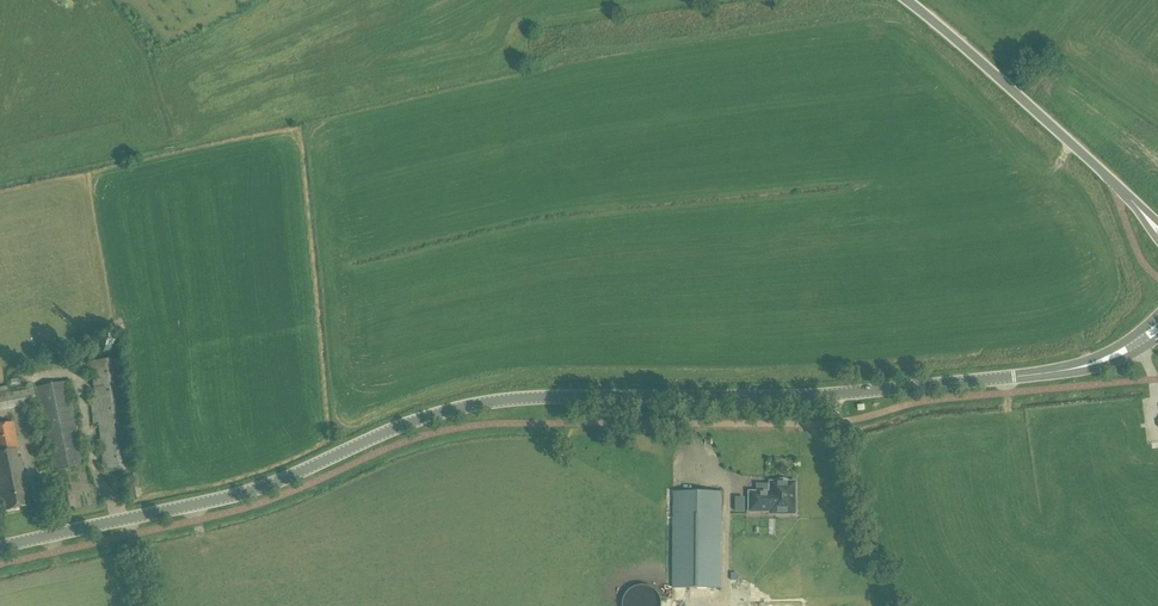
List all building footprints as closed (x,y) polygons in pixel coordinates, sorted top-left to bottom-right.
[(121,358),(91,362),(104,474),(134,470),(121,358)] [(22,377),(10,380),(12,385),(23,383),(22,377)] [(35,389),(53,471),(86,465),(68,382),(35,389)] [(37,404),(34,389),(9,394),(7,386),(0,388),(0,412),(37,404)] [(5,511),(31,506),(21,458),(18,459),(16,450),(19,450),(13,423),(0,426),(0,490),(5,511)] [(770,493),(768,496),(765,496),(765,492),(750,492),(749,511),(774,511),(774,513),(795,514),(795,495),(796,493),(796,490),(795,487),(795,482),(790,482),(787,480),(784,480),(782,480),(779,480),(776,482),(771,482),(770,493)] [(722,491),(674,491),(673,588),(723,589),(722,491)] [(621,605),(644,605),(644,601),(642,601),(642,596),(626,598),(626,604),(621,605)]
